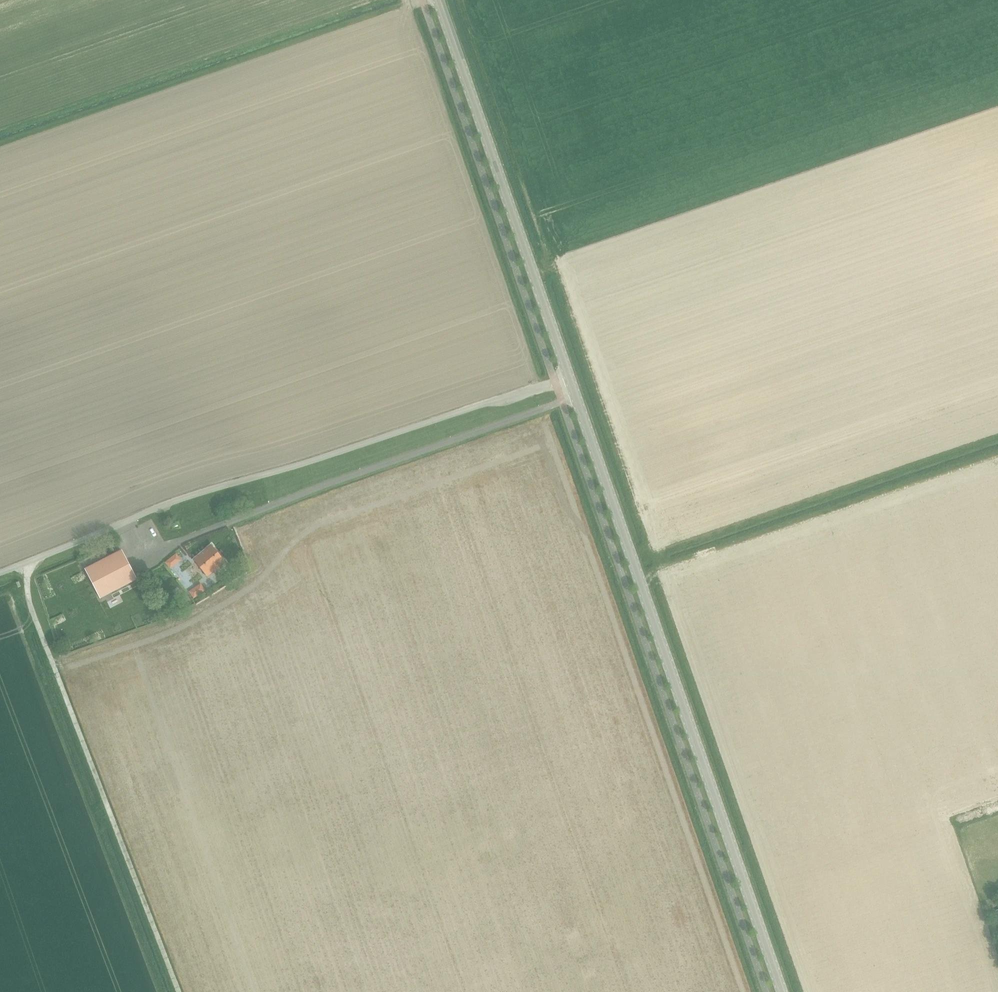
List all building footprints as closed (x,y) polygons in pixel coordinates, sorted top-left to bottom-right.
[(193,560),(200,568),(207,577),(215,571),(216,573),(223,568),(221,566),(225,562),(212,546),(205,552),(204,551),(193,560)] [(136,579),(122,552),(86,570),(100,598),(136,579)] [(176,554),(171,559),(175,565),(181,560),(176,554)] [(206,591),(201,584),(189,592),(194,599),(206,591)]
